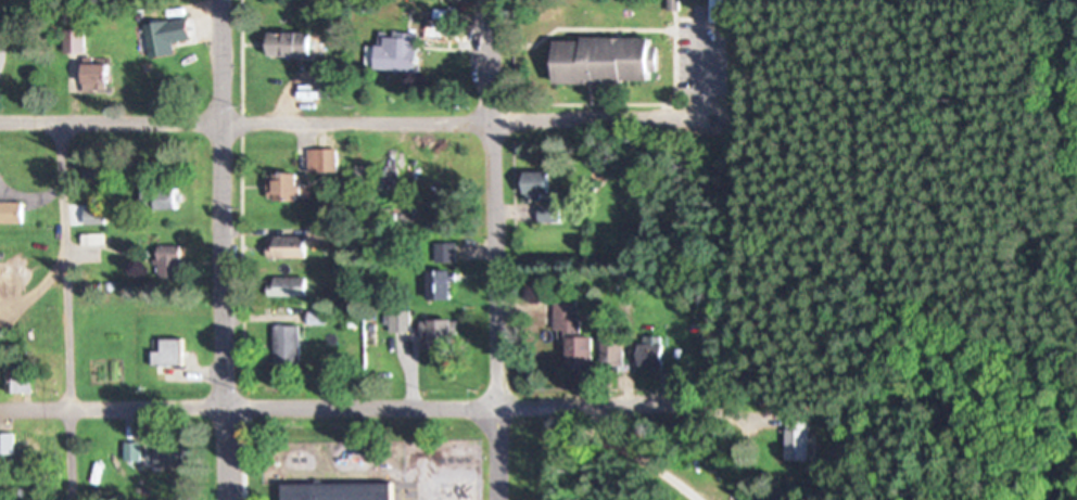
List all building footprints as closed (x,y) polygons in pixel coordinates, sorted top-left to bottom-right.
[(143,24),(149,58),(173,54),(171,42),(190,39),(186,17),(143,24)] [(64,29),(64,52),(84,52),(84,29),(64,29)] [(310,55),(310,31),(269,31),(269,55),(310,55)] [(420,32),(375,31),(374,69),(420,70),(420,32)] [(558,82),(657,82),(657,47),(651,47),(651,38),(559,38),(558,82)] [(84,91),(107,91),(107,62),(84,62),(84,91)] [(340,97),(340,73),(320,73),(320,97),(340,97)] [(336,148),(308,148),(308,171),(337,171),(336,148)] [(550,170),(526,170),(526,199),(550,199),(550,170)] [(300,172),(274,172),(274,199),(300,199),(300,172)] [(144,208),(176,208),(176,188),(144,188),(144,208)] [(25,202),(0,202),(0,223),(25,223),(25,202)] [(559,207),(540,207),(540,220),(559,220),(559,207)] [(108,208),(86,208),(86,224),(108,224),(108,208)] [(308,236),(270,236),(270,257),(308,257),(308,236)] [(436,261),(454,261),(454,243),(436,243),(436,261)] [(182,245),(159,245),(159,278),(182,278),(182,245)] [(450,299),(450,270),(428,270),(428,299),(450,299)] [(565,330),(565,367),(591,367),(591,335),(577,335),(577,303),(551,303),(551,330),(565,330)] [(409,311),(390,311),(390,331),(409,331),(409,311)] [(421,319),(421,344),(452,344),(452,319),(421,319)] [(275,325),(275,364),(300,364),(300,325),(275,325)] [(638,365),(660,365),(660,335),(638,335),(638,365)] [(599,336),(599,367),(622,367),(622,336),(599,336)] [(182,365),(182,338),(161,338),(161,351),(153,351),(153,365),(182,365)] [(808,460),(808,413),(785,413),(785,460),(808,460)] [(0,433),(0,453),(15,453),(15,433),(0,433)] [(124,461),(140,461),(140,442),(124,442),(124,461)] [(154,445),(154,467),(179,467),(179,445),(154,445)] [(389,482),(389,499),(287,499),(287,483),(389,482)]
